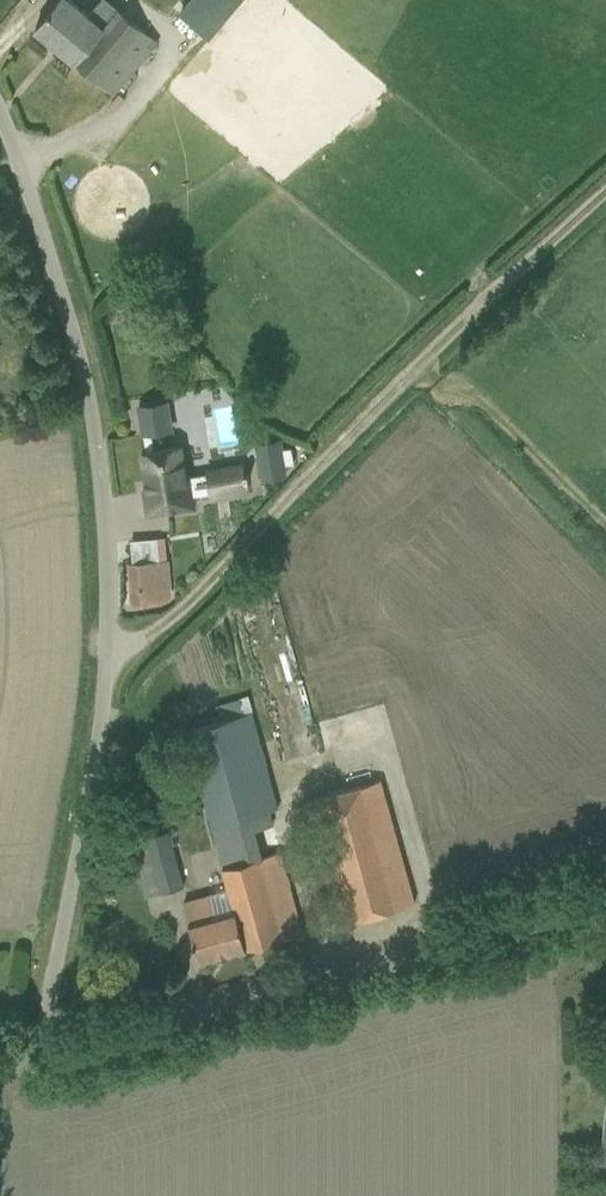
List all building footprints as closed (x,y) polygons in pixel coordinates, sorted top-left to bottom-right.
[(49,11),(34,29),(113,95),(157,42),(107,0),(100,0),(91,12),(76,0),(59,0),(49,11)] [(237,0),(181,0),(171,10),(200,38),(237,0)] [(257,443),(259,459),(263,478),(285,475),(283,464),(293,462),(290,447),(280,449),(279,439),(272,440),(272,441),(257,443)] [(193,506),(186,469),(184,469),(180,447),(141,453),(147,490),(144,490),(148,514),(193,506)] [(158,560),(128,563),(131,606),(161,602),(170,595),(167,554),(158,555),(158,560)] [(262,857),(256,832),(273,828),(268,809),(276,806),(257,735),(251,712),(184,730),(228,889),(210,894),(183,902),(199,962),(246,949),(245,948),(302,933),(295,910),(280,852),(262,857)] [(306,804),(332,900),(338,923),(414,902),(381,784),(306,804)] [(171,832),(133,839),(144,894),(181,886),(171,832)] [(96,849),(101,864),(94,866),(110,922),(148,911),(132,855),(109,861),(105,847),(96,849)]
